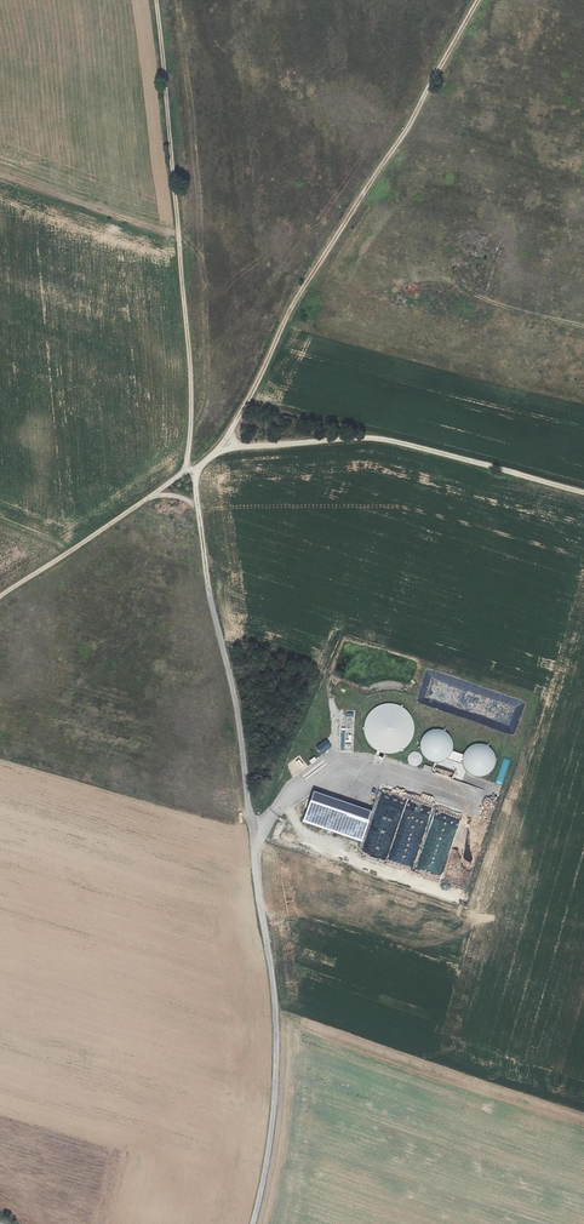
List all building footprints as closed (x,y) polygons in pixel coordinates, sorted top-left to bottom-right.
[(394,703),(382,702),(373,702),(370,705),(363,710),(359,717),(357,727),(359,734),(365,746),(370,750),(384,756),(394,756),(401,753),(412,746),(414,732),(414,726),(409,713),(401,705),(394,703)] [(488,824),(381,786),(359,853),(466,888),(488,824)] [(373,794),(369,793),(370,789),(362,787),(360,798),(372,800),(373,794)] [(275,829),(273,835),(283,837),(284,832),(275,829)] [(273,833),(269,840),(277,845),(281,838),(273,833)]
